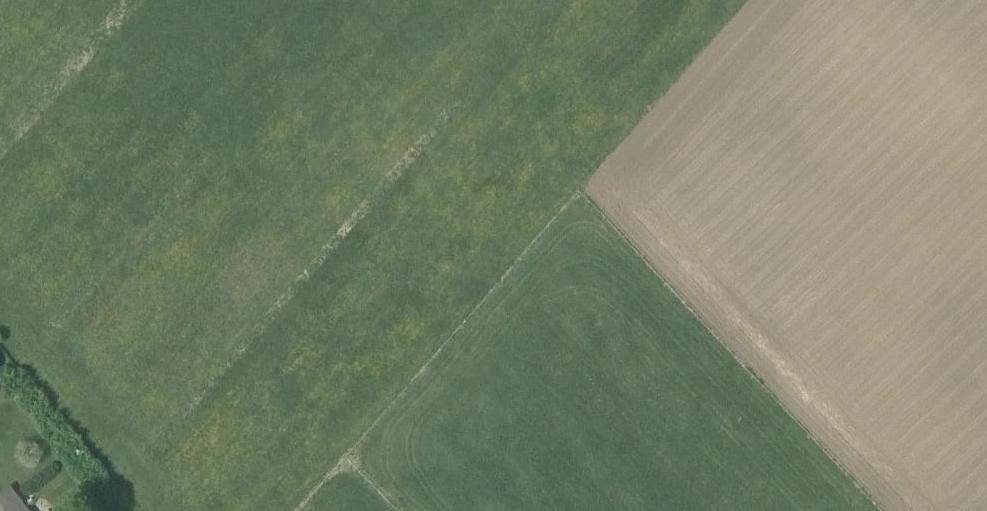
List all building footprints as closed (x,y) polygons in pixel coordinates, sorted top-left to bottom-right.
[(8,487),(0,493),(0,510),(28,510),(8,487)]
